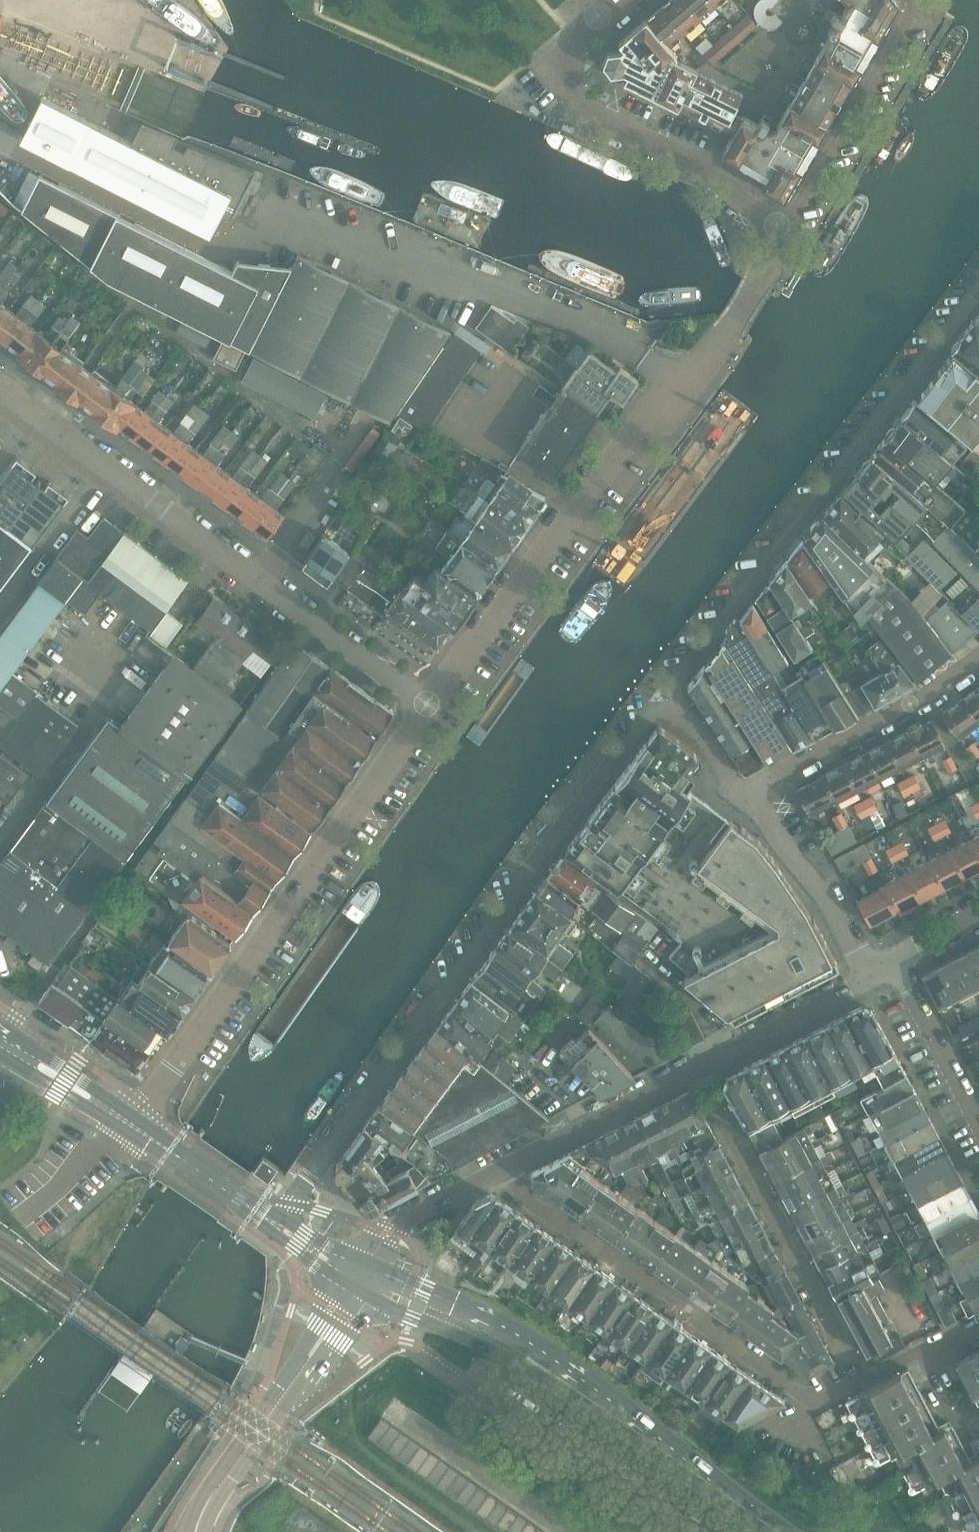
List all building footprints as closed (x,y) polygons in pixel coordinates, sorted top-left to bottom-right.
[(685,34),(700,21),(682,0),(671,0),(662,8),(685,34)] [(700,21),(716,7),(709,0),(682,0),(700,21)] [(759,0),(757,2),(766,9),(769,7),(768,0),(759,0)] [(847,6),(841,16),(831,10),(827,18),(838,24),(839,24),(842,26),(844,34),(840,41),(832,43),(828,41),(827,40),(815,62),(816,62),(851,83),(852,83),(862,67),(856,63),(871,36),(877,40),(899,4),(896,0),(858,0),(847,6)] [(765,13),(766,9),(757,2),(756,4),(755,6),(755,7),(754,9),(754,11),(754,12),(754,14),(765,13)] [(646,21),(670,48),(685,34),(662,8),(646,21)] [(767,16),(765,13),(754,14),(754,15),(755,18),(756,20),(757,21),(758,22),(760,24),(767,16)] [(774,14),(771,16),(772,27),(773,27),(776,26),(778,25),(780,24),(781,23),(782,21),(774,14)] [(740,23),(744,28),(752,21),(748,16),(740,23)] [(771,16),(767,16),(760,24),(762,26),(765,27),(766,27),(769,27),(772,27),(771,16)] [(624,82),(678,109),(678,108),(697,71),(697,70),(675,59),(677,56),(675,54),(670,48),(646,21),(646,20),(619,44),(623,49),(620,52),(608,53),(603,65),(611,75),(623,74),(627,76),(624,82)] [(744,28),(748,33),(757,26),(752,21),(744,28)] [(728,33),(732,38),(741,31),(745,36),(748,33),(744,28),(740,23),(728,33)] [(732,38),(737,43),(745,36),(741,31),(732,38)] [(716,44),(721,49),(729,41),(733,46),(737,43),(732,38),(728,33),(716,44)] [(721,49),(725,53),(733,46),(729,41),(721,49)] [(706,53),(710,58),(721,49),(716,44),(706,53)] [(696,62),(700,67),(710,58),(706,53),(696,62)] [(789,105),(826,125),(851,83),(816,62),(801,88),(791,105),(790,104),(789,105)] [(729,132),(734,134),(743,117),(739,115),(733,112),(743,94),(697,71),(678,108),(724,130),(725,129),(729,132)] [(23,134),(20,140),(211,236),(214,231),(223,213),(232,218),(233,217),(256,171),(188,144),(142,126),(141,125),(137,134),(133,141),(42,96),(23,134)] [(734,134),(722,153),(739,163),(742,157),(769,173),(761,187),(784,200),(803,168),(818,142),(827,126),(826,125),(789,105),(777,126),(778,126),(782,128),(784,136),(780,143),(772,145),(765,141),(763,133),(765,130),(770,122),(772,119),(764,114),(758,125),(744,116),(743,117),(734,134)] [(555,118),(545,114),(543,120),(553,125),(555,118)] [(638,167),(553,130),(546,145),(632,182),(638,167)] [(40,175),(22,210),(29,216),(106,278),(132,291),(224,338),(245,348),(249,348),(290,267),(289,267),(285,274),(270,266),(271,265),(259,264),(255,272),(239,263),(240,262),(238,262),(233,273),(44,177),(40,175)] [(478,351),(454,335),(450,333),(297,254),(290,267),(249,348),(391,421),(390,422),(393,424),(401,413),(415,421),(427,428),(478,351)] [(2,288),(14,272),(18,266),(11,261),(0,276),(0,290),(2,288)] [(9,293),(21,277),(14,272),(2,288),(0,290),(0,321),(9,309),(1,303),(9,293)] [(31,310),(39,300),(32,295),(17,315),(9,309),(0,321),(0,339),(6,344),(31,310)] [(31,326),(38,315),(46,305),(39,300),(31,310),(6,344),(21,355),(38,331),(31,326)] [(69,338),(88,312),(80,306),(68,322),(61,332),(69,338)] [(502,347),(518,324),(499,311),(483,333),(502,347)] [(42,374),(42,373),(61,348),(69,338),(61,332),(68,322),(61,317),(46,337),(38,331),(21,355),(22,355),(20,358),(42,374)] [(214,334),(183,318),(176,331),(207,347),(214,334)] [(951,350),(978,373),(978,325),(974,321),(951,350)] [(245,348),(224,338),(214,358),(235,369),(245,348)] [(520,359),(519,359),(533,369),(562,389),(597,414),(607,401),(611,395),(622,402),(625,397),(630,400),(640,387),(635,384),(638,379),(632,375),(616,364),(615,364),(613,368),(612,368),(582,347),(577,343),(565,360),(539,341),(530,354),(525,350),(520,359)] [(65,392),(84,366),(61,348),(42,373),(59,386),(58,387),(65,392)] [(951,350),(952,351),(943,363),(946,365),(919,398),(978,449),(978,373),(951,350)] [(326,395),(255,359),(243,382),(315,418),(326,395)] [(136,376),(142,368),(144,365),(136,360),(128,370),(136,376)] [(129,399),(136,390),(149,373),(142,368),(136,376),(130,383),(122,378),(114,388),(115,389),(97,414),(96,415),(118,431),(120,429),(137,405),(129,399)] [(97,414),(115,389),(114,388),(93,372),(73,398),(79,402),(80,401),(97,414)] [(549,407),(518,452),(553,477),(593,420),(597,414),(562,389),(556,397),(540,386),(533,396),(549,407)] [(135,440),(160,406),(167,396),(160,391),(145,411),(137,405),(120,429),(135,440)] [(167,427),(159,422),(174,401),(167,396),(160,406),(135,440),(149,451),(167,427)] [(914,399),(901,417),(952,461),(952,460),(967,444),(916,401),(914,399)] [(164,462),(189,428),(203,410),(195,404),(174,433),(167,427),(149,451),(164,462)] [(189,443),(197,433),(210,415),(203,410),(189,428),(164,462),(179,473),(197,449),(189,443)] [(413,428),(411,427),(415,421),(401,413),(393,424),(389,430),(398,435),(402,436),(407,435),(409,434),(413,428)] [(892,430),(886,438),(935,481),(945,470),(967,490),(975,481),(953,462),(952,461),(901,417),(900,419),(894,427),(892,430)] [(194,484),(219,450),(232,432),(225,426),(204,455),(197,449),(179,473),(194,484)] [(218,465),(226,455),(239,437),(232,432),(219,450),(194,484),(209,495),(226,471),(218,465)] [(390,461),(399,445),(384,437),(374,451),(390,461)] [(885,440),(872,455),(912,489),(927,503),(926,504),(948,524),(964,507),(964,506),(935,481),(886,438),(885,440)] [(254,451),(234,477),(226,471),(209,495),(224,506),(261,456),(254,451)] [(871,457),(859,472),(884,493),(885,492),(892,485),(896,489),(893,492),(896,495),(893,499),(892,500),(914,519),(926,530),(934,539),(945,528),(944,527),(948,524),(926,504),(927,503),(912,489),(872,455),(871,457)] [(41,480),(40,479),(36,484),(31,480),(37,472),(17,456),(0,479),(0,521),(6,525),(41,480)] [(248,488),(255,478),(268,461),(261,456),(224,506),(238,517),(256,493),(248,488)] [(488,474),(495,465),(482,458),(476,466),(488,474)] [(525,527),(546,497),(509,471),(496,491),(487,485),(481,494),(525,527)] [(858,472),(842,492),(884,532),(891,540),(893,542),(903,551),(906,555),(905,556),(935,586),(951,570),(923,542),(915,550),(899,536),(913,520),(914,519),(892,500),(893,499),(891,498),(889,499),(880,510),(872,503),(882,493),(884,495),(886,493),(885,492),(884,493),(859,472),(858,472)] [(253,528),(278,494),(290,478),(283,473),(263,499),(256,493),(238,517),(253,528)] [(277,510),(285,499),(297,484),(290,478),(278,494),(253,528),(268,539),(286,516),(277,510)] [(38,538),(69,496),(49,481),(43,489),(38,485),(41,481),(41,480),(6,525),(33,546),(34,546),(35,544),(30,540),(34,535),(38,538)] [(842,492),(823,516),(867,559),(868,559),(875,559),(880,554),(880,547),(894,560),(897,564),(905,556),(906,555),(903,551),(893,542),(891,540),(884,532),(842,492)] [(525,527),(481,494),(466,515),(475,521),(511,547),(525,527)] [(948,524),(978,554),(978,520),(964,507),(948,524)] [(511,547),(475,521),(466,515),(464,513),(460,520),(455,516),(446,529),(446,530),(497,566),(511,547)] [(821,519),(804,541),(829,579),(840,594),(842,596),(853,611),(862,623),(869,618),(917,682),(946,658),(950,654),(951,653),(925,619),(908,597),(867,559),(823,516),(821,519)] [(99,545),(114,525),(103,517),(89,537),(99,545)] [(932,541),(978,589),(978,554),(948,524),(944,527),(945,528),(934,539),(932,541)] [(33,546),(6,525),(0,534),(0,558),(15,569),(33,546)] [(110,552),(125,532),(114,525),(99,545),(110,552)] [(91,577),(110,552),(99,545),(89,537),(79,530),(61,555),(91,577)] [(497,566),(446,530),(436,545),(450,556),(441,569),(477,594),(497,566)] [(105,587),(123,563),(138,543),(125,532),(110,552),(91,577),(105,587)] [(327,584),(331,578),(339,583),(356,557),(322,534),(302,565),(327,584)] [(829,579),(804,541),(787,563),(808,595),(820,613),(835,603),(832,599),(840,594),(829,579)] [(188,580),(156,556),(138,543),(123,563),(156,588),(173,600),(188,580)] [(86,612),(101,592),(105,587),(91,577),(61,555),(42,580),(67,599),(86,612)] [(340,584),(348,590),(366,564),(356,557),(339,583),(340,584)] [(15,569),(0,558),(0,589),(15,569)] [(123,563),(105,587),(101,592),(135,616),(156,588),(123,563)] [(823,619),(820,613),(808,595),(787,563),(770,583),(805,637),(814,631),(811,627),(823,619)] [(382,614),(385,610),(401,588),(398,587),(366,564),(348,590),(382,614)] [(454,627),(477,594),(441,569),(437,566),(425,582),(409,571),(398,587),(401,588),(454,627)] [(957,595),(970,583),(963,576),(950,588),(957,595)] [(49,623),(67,599),(42,580),(23,604),(49,623)] [(339,585),(333,581),(330,586),(336,590),(339,585)] [(805,637),(770,583),(756,601),(795,660),(813,648),(807,638),(805,639),(804,637),(805,637)] [(146,635),(164,611),(173,600),(156,588),(135,616),(144,622),(139,629),(146,635)] [(454,627),(401,588),(385,610),(438,647),(448,633),(449,634),(454,627)] [(962,613),(978,630),(978,596),(962,613)] [(230,678),(253,646),(272,660),(281,648),(215,600),(199,621),(219,636),(194,670),(229,695),(238,684),(230,678)] [(925,619),(951,653),(964,643),(975,634),(978,631),(978,630),(962,613),(961,614),(947,600),(925,619)] [(30,648),(49,623),(23,604),(5,629),(30,648)] [(763,655),(772,670),(788,660),(753,604),(741,620),(763,655)] [(166,650),(184,625),(168,613),(150,637),(166,650)] [(761,698),(793,748),(814,737),(782,686),(772,670),(763,655),(741,620),(734,619),(724,631),(727,637),(724,641),(761,698)] [(30,648),(5,629),(0,635),(0,702),(6,707),(24,682),(12,672),(30,648)] [(843,681),(839,684),(839,685),(858,714),(858,715),(863,713),(864,712),(875,706),(890,698),(913,684),(914,684),(880,640),(867,651),(884,673),(863,685),(862,686),(861,685),(852,690),(848,683),(843,681)] [(394,712),(330,667),(294,641),(246,710),(292,744),(344,782),(394,712)] [(705,666),(767,762),(793,748),(761,698),(724,641),(705,666)] [(804,677),(835,726),(858,714),(826,663),(824,664),(816,653),(796,666),(801,674),(804,677)] [(229,695),(194,670),(174,655),(157,679),(226,730),(230,725),(226,722),(240,703),(229,695)] [(689,687),(744,774),(767,762),(705,666),(689,687)] [(782,686),(814,737),(835,726),(804,677),(801,674),(782,686)] [(226,730),(157,679),(139,703),(205,751),(214,738),(218,740),(226,730)] [(79,724),(38,694),(39,692),(38,691),(24,682),(6,707),(19,716),(62,748),(79,724)] [(961,701),(978,724),(978,688),(961,701)] [(978,724),(961,701),(940,716),(958,740),(978,724)] [(205,751),(139,703),(122,726),(187,775),(205,751)] [(15,716),(0,705),(0,735),(15,716)] [(344,782),(292,744),(246,710),(215,755),(262,788),(314,825),(344,782)] [(19,716),(0,741),(0,744),(42,775),(62,748),(19,716)] [(124,859),(187,775),(122,726),(109,716),(44,804),(45,804),(94,838),(124,859)] [(946,746),(933,721),(921,727),(919,723),(906,730),(907,733),(921,759),(946,746)] [(808,909),(778,863),(757,838),(741,826),(739,827),(730,821),(690,792),(691,791),(687,788),(695,777),(688,772),(698,758),(694,751),(659,725),(647,741),(646,743),(615,784),(614,784),(589,819),(565,851),(618,890),(619,889),(679,934),(683,941),(669,957),(690,975),(684,979),(735,1020),(839,967),(813,917),(812,918),(808,909)] [(921,759),(907,733),(888,743),(901,769),(921,759)] [(973,742),(965,748),(974,760),(978,756),(978,750),(973,742)] [(901,769),(888,743),(866,754),(880,780),(901,769)] [(7,802),(28,774),(0,754),(0,797),(7,802)] [(880,780),(866,754),(844,765),(858,792),(880,780)] [(311,829),(258,792),(262,788),(215,755),(135,869),(181,902),(184,898),(236,935),(311,829)] [(957,768),(950,756),(942,760),(948,773),(957,768)] [(858,792),(844,765),(822,776),(823,778),(834,802),(835,803),(858,792)] [(921,788),(914,774),(906,778),(913,792),(921,788)] [(834,802),(823,778),(797,791),(809,815),(834,802)] [(913,792),(906,778),(897,783),(904,797),(913,792)] [(878,810),(871,796),(862,801),(869,815),(878,810)] [(869,815),(862,801),(854,805),(861,819),(869,815)] [(978,801),(970,806),(977,819),(978,818),(978,803),(978,801)] [(40,883),(25,872),(30,865),(45,876),(59,886),(94,838),(45,804),(0,866),(0,926),(5,930),(40,883)] [(857,841),(841,812),(832,817),(839,829),(828,835),(826,843),(832,855),(857,841)] [(952,832),(945,819),(937,823),(943,837),(952,832)] [(943,837),(937,823),(928,828),(935,841),(943,837)] [(48,962),(124,859),(94,838),(59,886),(45,876),(30,865),(25,872),(40,883),(5,930),(48,962)] [(972,840),(951,851),(964,877),(978,870),(978,853),(972,840)] [(910,855),(903,841),(893,845),(901,859),(910,855)] [(878,870),(864,843),(835,859),(841,870),(846,871),(863,864),(869,875),(878,870)] [(901,859),(893,845),(885,850),(892,863),(901,859)] [(964,877),(951,851),(929,862),(943,888),(964,877)] [(595,882),(561,856),(547,875),(581,900),(595,882)] [(943,888),(929,862),(908,873),(922,899),(943,888)] [(922,899),(908,873),(884,885),(884,887),(897,910),(899,913),(914,905),(913,904),(922,899)] [(656,927),(604,888),(595,882),(581,900),(579,904),(545,878),(536,891),(572,918),(629,962),(656,927)] [(897,910),(884,887),(858,901),(870,924),(897,910)] [(554,941),(572,918),(536,891),(508,929),(562,968),(572,955),(554,941)] [(231,943),(187,912),(167,940),(211,971),(231,943)] [(139,945),(148,931),(135,922),(125,936),(139,945)] [(562,968),(508,929),(496,946),(533,975),(538,968),(553,980),(562,968)] [(209,974),(153,935),(144,947),(155,955),(149,963),(194,995),(209,974)] [(977,948),(959,957),(977,992),(978,991),(978,951),(977,948)] [(544,990),(493,949),(471,979),(522,1018),(544,990)] [(39,969),(45,962),(33,953),(27,961),(39,969)] [(977,992),(959,957),(941,966),(959,1001),(977,992)] [(194,995),(149,963),(144,960),(133,976),(183,1011),(194,995)] [(167,1033),(112,994),(71,965),(57,986),(83,1003),(150,1051),(152,1051),(154,1051),(155,1050),(167,1033)] [(959,1001),(941,966),(922,976),(940,1011),(959,1001)] [(183,1011),(133,976),(128,973),(112,994),(167,1033),(183,1011)] [(522,1018),(471,979),(451,1007),(487,1037),(494,1028),(508,1039),(519,1025),(527,1030),(530,1026),(521,1019),(522,1018)] [(83,1003),(57,986),(53,982),(45,994),(38,1003),(68,1024),(69,1023),(83,1003)] [(150,1051),(83,1003),(69,1023),(91,1038),(90,1039),(91,1040),(136,1071),(150,1051)] [(906,1075),(870,1006),(862,1004),(844,1014),(873,1066),(884,1086),(906,1075)] [(667,1057),(607,1006),(589,1028),(633,1075),(667,1057)] [(487,1037),(451,1007),(436,1027),(478,1058),(491,1040),(487,1037)] [(703,1038),(688,1011),(671,1020),(685,1047),(703,1038)] [(873,1066),(844,1014),(824,1024),(852,1077),(873,1066)] [(969,1020),(975,1032),(978,1029),(978,1015),(969,1020)] [(975,1032),(969,1020),(958,1026),(963,1038),(975,1032)] [(852,1077),(824,1024),(803,1035),(833,1087),(852,1077)] [(413,1129),(451,1158),(531,1117),(539,1123),(548,1118),(493,1073),(476,1060),(478,1058),(436,1027),(379,1105),(413,1129)] [(633,1075),(589,1028),(575,1041),(571,1037),(559,1050),(600,1091),(633,1075)] [(961,1039),(958,1033),(951,1036),(954,1042),(961,1039)] [(833,1087),(803,1035),(783,1046),(812,1098),(833,1087)] [(978,1059),(978,1039),(969,1045),(977,1060),(978,1059)] [(812,1098),(783,1046),(763,1056),(792,1109),(812,1098)] [(792,1109),(763,1056),(742,1067),(772,1119),(792,1109)] [(772,1119),(742,1067),(725,1076),(722,1085),(759,1152),(775,1143),(764,1123),(772,1119)] [(869,1113),(914,1089),(906,1075),(884,1086),(872,1093),(861,1098),(869,1113)] [(876,1128),(921,1104),(914,1089),(869,1113),(858,1119),(865,1133),(876,1128)] [(715,1139),(690,1092),(671,1102),(696,1149),(715,1139)] [(696,1149),(671,1102),(655,1110),(673,1144),(683,1139),(690,1152),(696,1149)] [(884,1143),(930,1119),(921,1104),(876,1128),(865,1133),(870,1142),(879,1137),(878,1135),(880,1134),(884,1143)] [(413,1129),(379,1105),(363,1126),(364,1126),(392,1147),(398,1151),(411,1132),(413,1129)] [(682,1162),(673,1144),(655,1110),(638,1119),(656,1153),(665,1149),(670,1159),(675,1157),(678,1164),(682,1162)] [(668,1176),(656,1153),(638,1119),(621,1128),(641,1167),(650,1162),(655,1173),(662,1187),(671,1182),(668,1176)] [(893,1159),(938,1136),(930,1119),(884,1143),(870,1151),(874,1158),(888,1151),(893,1159)] [(766,1167),(812,1142),(808,1135),(814,1132),(810,1125),(775,1143),(759,1152),(766,1167)] [(377,1160),(392,1147),(364,1126),(334,1167),(334,1175),(349,1192),(381,1165),(377,1160)] [(648,1180),(641,1167),(621,1128),(604,1137),(622,1171),(630,1167),(636,1177),(640,1175),(644,1182),(648,1180)] [(408,1159),(430,1179),(451,1168),(451,1158),(413,1129),(411,1132),(398,1151),(402,1154),(408,1159)] [(901,1175),(946,1151),(938,1136),(893,1159),(887,1163),(891,1170),(886,1172),(890,1180),(901,1175)] [(604,1137),(585,1146),(590,1156),(609,1169),(616,1174),(622,1171),(604,1137)] [(774,1181),(818,1158),(820,1157),(815,1148),(825,1144),(821,1138),(812,1142),(766,1167),(774,1181)] [(697,1168),(723,1154),(715,1139),(696,1149),(690,1152),(688,1152),(697,1168)] [(559,1200),(581,1169),(590,1156),(585,1146),(532,1174),(533,1182),(559,1200)] [(908,1189),(954,1165),(946,1151),(901,1175),(908,1189)] [(782,1196),(825,1173),(822,1167),(833,1162),(829,1152),(820,1157),(818,1158),(774,1181),(782,1196)] [(371,1209),(430,1179),(408,1159),(402,1154),(394,1158),(397,1164),(387,1172),(381,1165),(349,1192),(363,1208),(371,1209)] [(692,1191),(732,1170),(723,1154),(697,1168),(684,1175),(692,1191)] [(268,1182),(278,1168),(263,1158),(253,1172),(268,1182)] [(917,1205),(962,1181),(954,1165),(908,1189),(899,1193),(903,1201),(912,1197),(917,1205)] [(577,1213),(599,1182),(581,1169),(559,1200),(577,1213)] [(790,1210),(841,1183),(833,1169),(825,1173),(782,1196),(790,1210)] [(699,1207),(740,1185),(732,1170),(692,1191),(690,1192),(699,1207)] [(916,1224),(970,1195),(962,1181),(917,1205),(908,1210),(916,1224)] [(596,1227),(619,1196),(599,1182),(577,1213),(596,1227)] [(798,1225),(843,1201),(841,1197),(847,1194),(841,1183),(790,1210),(798,1225)] [(709,1222),(748,1202),(740,1185),(699,1207),(708,1223),(709,1222)] [(485,1256),(489,1250),(515,1212),(491,1195),(477,1202),(456,1231),(468,1239),(469,1237),(480,1245),(477,1250),(485,1256)] [(933,1236),(978,1212),(970,1195),(916,1224),(925,1240),(933,1236)] [(616,1241),(639,1210),(619,1196),(596,1227),(616,1241)] [(805,1239),(850,1215),(847,1209),(843,1201),(798,1225),(805,1239)] [(721,1237),(757,1218),(748,1202),(709,1222),(717,1238),(721,1237)] [(634,1254),(656,1222),(639,1210),(616,1241),(634,1254)] [(508,1264),(535,1226),(515,1212),(489,1250),(508,1264)] [(978,1231),(978,1213),(978,1212),(933,1236),(941,1251),(978,1231)] [(813,1254),(858,1230),(868,1224),(864,1217),(854,1223),(850,1215),(805,1239),(813,1254)] [(729,1251),(764,1232),(757,1218),(721,1237),(729,1251)] [(652,1266),(674,1235),(656,1222),(634,1254),(652,1266)] [(528,1278),(555,1240),(535,1226),(508,1264),(528,1278)] [(820,1268),(865,1244),(862,1238),(858,1230),(813,1254),(820,1268)] [(978,1251),(978,1231),(941,1251),(949,1267),(978,1251)] [(750,1259),(772,1248),(764,1232),(729,1251),(737,1267),(750,1259)] [(671,1280),(693,1248),(674,1235),(652,1266),(671,1280)] [(828,1283),(873,1259),(870,1252),(880,1247),(875,1239),(865,1244),(820,1268),(828,1283)] [(547,1292),(574,1254),(555,1240),(528,1278),(547,1292)] [(690,1293),(712,1262),(693,1248),(671,1280),(690,1293)] [(785,1271),(772,1248),(750,1259),(763,1283),(785,1271)] [(978,1271),(978,1251),(949,1267),(958,1283),(978,1271)] [(567,1306),(594,1268),(574,1254),(547,1292),(567,1306)] [(836,1298),(877,1276),(881,1274),(873,1259),(828,1283),(836,1298)] [(709,1307),(731,1275),(712,1262),(690,1293),(709,1307)] [(928,1278),(920,1262),(913,1266),(921,1281),(928,1278)] [(586,1319),(613,1281),(594,1268),(567,1306),(586,1319)] [(798,1297),(785,1271),(763,1283),(776,1309),(783,1306),(798,1297)] [(978,1290),(978,1271),(958,1283),(965,1297),(978,1290)] [(727,1319),(745,1292),(749,1288),(731,1275),(709,1307),(727,1319)] [(890,1320),(877,1295),(885,1291),(877,1276),(836,1298),(870,1362),(905,1345),(900,1336),(892,1340),(883,1324),(890,1320)] [(606,1333),(633,1295),(613,1281),(586,1319),(606,1333)] [(978,1310),(978,1290),(965,1297),(960,1300),(963,1306),(968,1303),(973,1313),(978,1310)] [(754,1338),(771,1315),(773,1312),(762,1304),(764,1301),(758,1297),(756,1299),(745,1292),(727,1319),(754,1338)] [(625,1347),(652,1309),(633,1295),(606,1333),(625,1347)] [(812,1323),(798,1297),(783,1306),(794,1328),(796,1332),(812,1323)] [(958,1321),(949,1305),(946,1307),(937,1311),(945,1327),(958,1321)] [(644,1360),(671,1322),(652,1309),(625,1347),(644,1360)] [(156,1310),(110,1375),(139,1395),(141,1396),(170,1355),(179,1361),(196,1338),(156,1310)] [(775,1353),(792,1329),(785,1324),(786,1322),(780,1317),(778,1320),(771,1315),(754,1338),(775,1353)] [(663,1374),(690,1335),(671,1322),(644,1360),(663,1374)] [(825,1348),(812,1323),(796,1332),(799,1336),(803,1345),(809,1357),(825,1348)] [(809,1357),(803,1345),(800,1348),(791,1342),(794,1339),(799,1336),(796,1332),(794,1328),(792,1329),(775,1353),(808,1376),(833,1364),(825,1348),(809,1357)] [(683,1388),(710,1349),(690,1335),(663,1374),(683,1388)] [(702,1401),(729,1363),(710,1349),(683,1388),(702,1401)] [(972,1355),(956,1363),(978,1405),(978,1404),(978,1368),(972,1355)] [(721,1414),(748,1376),(729,1363),(702,1401),(721,1414)] [(853,1418),(916,1385),(907,1369),(845,1402),(850,1411),(848,1413),(848,1415),(849,1417),(853,1418)] [(784,1401),(748,1376),(721,1414),(737,1426),(784,1401)] [(861,1433),(924,1400),(916,1385),(853,1418),(858,1427),(856,1430),(858,1433),(861,1433)] [(869,1448),(931,1415),(924,1400),(861,1433),(865,1442),(863,1445),(866,1448),(869,1448)] [(940,1432),(940,1431),(931,1415),(869,1448),(874,1459),(872,1462),(874,1465),(877,1465),(894,1456),(940,1432)] [(368,1437),(377,1444),(391,1424),(382,1418),(368,1437)] [(377,1444),(387,1451),(401,1431),(391,1424),(377,1444)] [(903,1474),(961,1444),(952,1425),(940,1431),(940,1432),(894,1456),(900,1468),(898,1471),(900,1474),(903,1474)] [(387,1451),(397,1458),(411,1438),(401,1431),(387,1451)] [(420,1445),(411,1438),(397,1458),(406,1464),(420,1445)] [(913,1493),(938,1480),(971,1463),(971,1462),(961,1444),(903,1474),(910,1487),(908,1489),(908,1491),(909,1493),(913,1493)] [(430,1452),(420,1445),(406,1464),(416,1471),(430,1452)] [(416,1471),(426,1478),(440,1458),(430,1452),(416,1471)] [(426,1478),(435,1485),(449,1465),(440,1458),(426,1478)] [(978,1481),(978,1458),(971,1462),(971,1463),(938,1480),(944,1491),(942,1495),(944,1498),(947,1498),(978,1481)] [(459,1472),(449,1465),(435,1485),(445,1492),(459,1472)] [(445,1492),(455,1498),(469,1479),(459,1472),(445,1492)] [(455,1498),(465,1506),(479,1486),(469,1479),(455,1498)] [(978,1529),(978,1481),(947,1498),(954,1511),(952,1514),(954,1517),(957,1517),(964,1529),(962,1531),(973,1531),(978,1529)] [(465,1506),(475,1512),(489,1493),(479,1486),(465,1506)] [(475,1512),(485,1519),(498,1500),(489,1493),(475,1512)] [(485,1519),(494,1526),(508,1507),(498,1500),(485,1519)] [(503,1531),(505,1531),(518,1514),(508,1507),(494,1526),(503,1531)] [(528,1521),(518,1514),(505,1531),(520,1531),(528,1521)] [(538,1528),(528,1521),(520,1531),(535,1531),(538,1528)]
